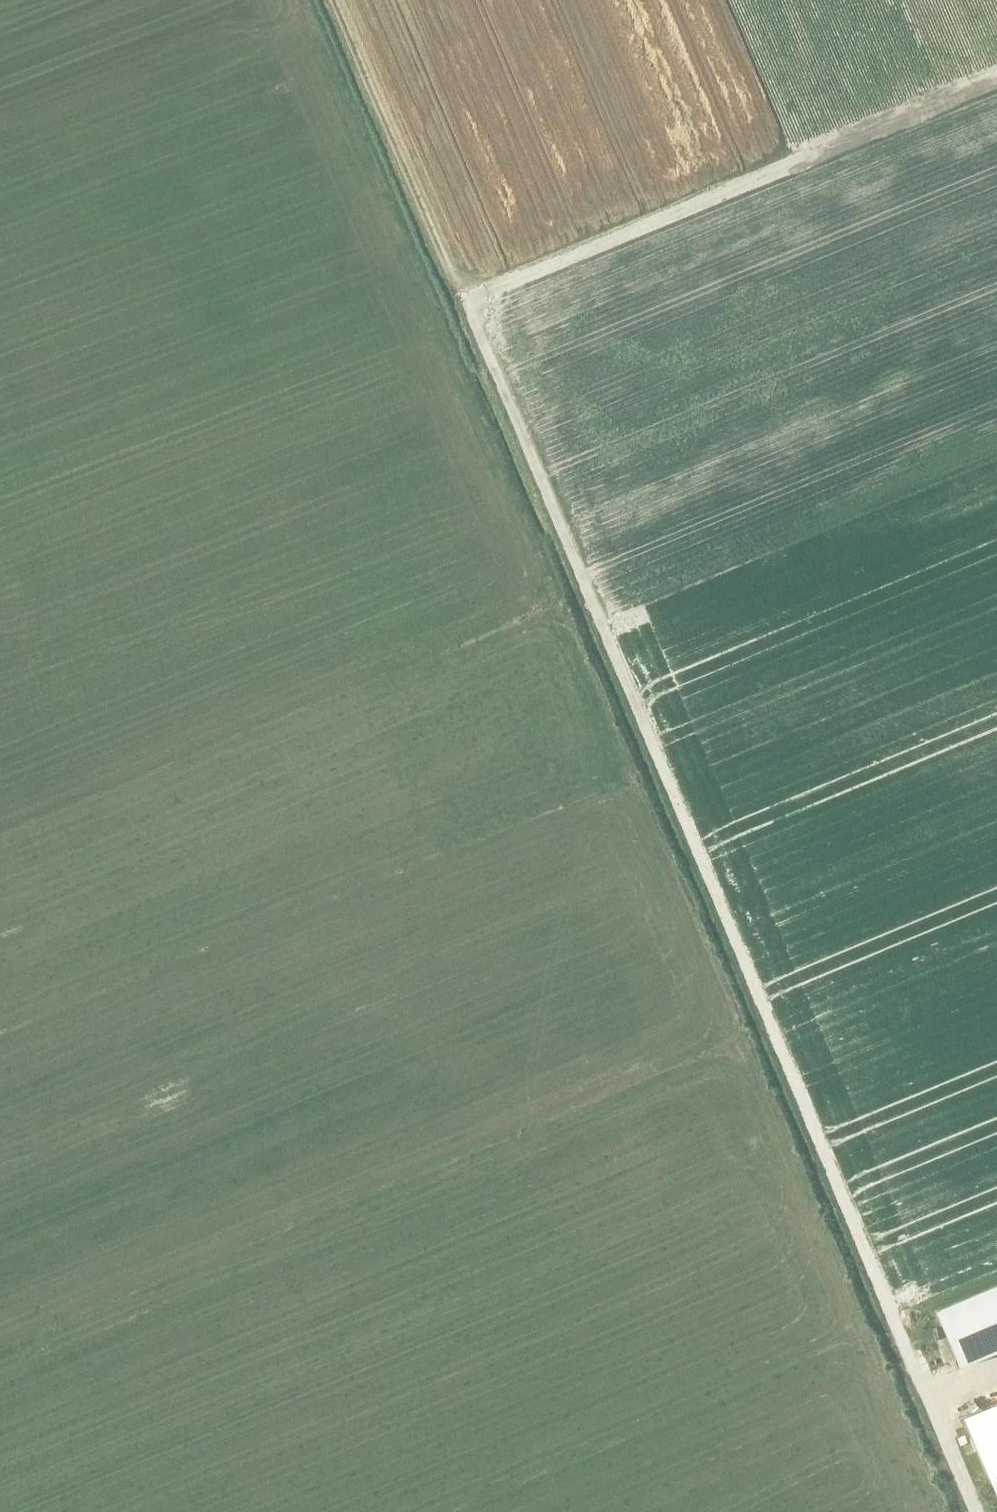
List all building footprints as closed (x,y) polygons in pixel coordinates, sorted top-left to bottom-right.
[(936,1312),(959,1368),(996,1352),(996,1286),(936,1312)] [(966,1417),(996,1491),(996,1404),(966,1417)]
